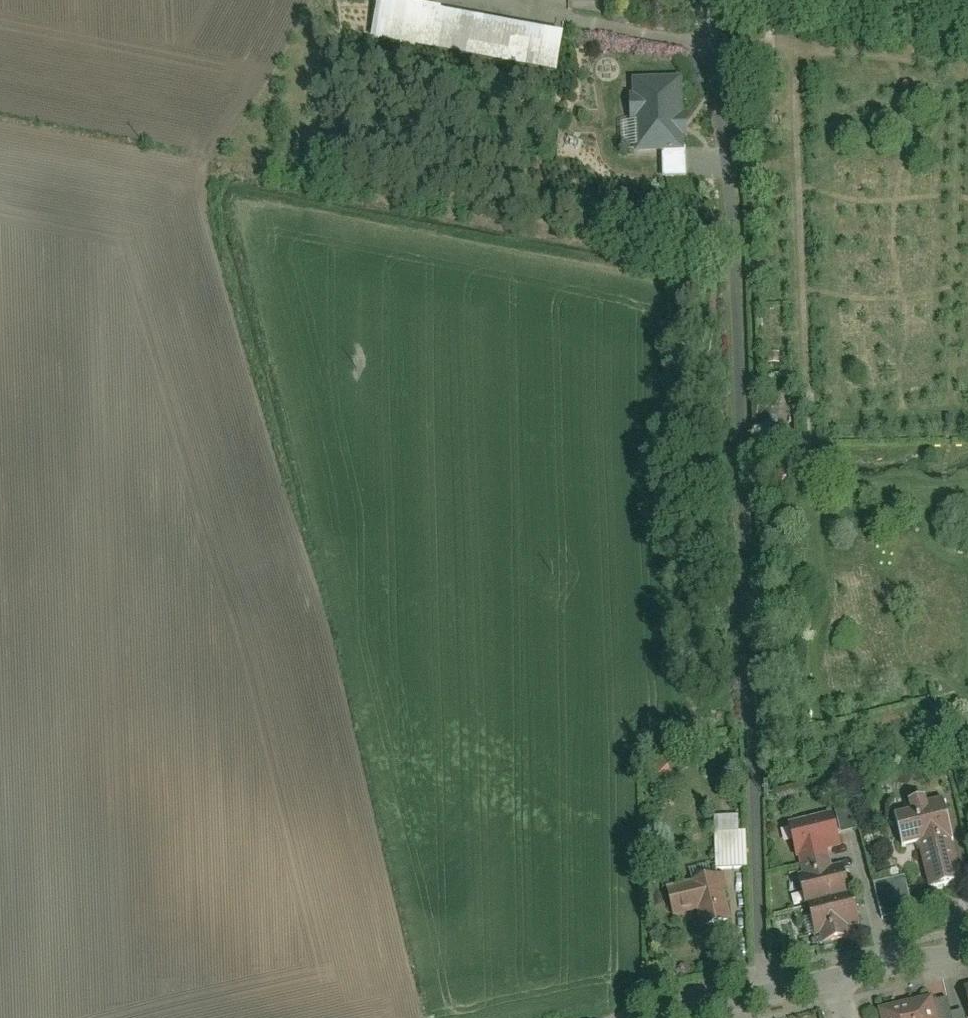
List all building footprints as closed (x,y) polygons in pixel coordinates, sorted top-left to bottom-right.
[(413,0),(389,0),(382,37),(564,72),(572,30),(413,0)] [(373,3),(355,1),(352,24),(369,26),(373,3)] [(688,77),(640,78),(641,94),(636,94),(637,119),(648,119),(649,151),(669,150),(690,150),(690,137),(699,137),(698,112),(689,112),(688,77)] [(669,150),(669,176),(690,176),(690,150),(669,150)] [(945,794),(894,807),(903,844),(919,840),(950,832),(954,831),(945,794)] [(742,813),(717,814),(719,868),(750,867),(749,829),(742,829),(742,813)] [(834,814),(788,825),(797,860),(799,859),(803,875),(798,876),(807,910),(853,898),(845,865),(834,868),(830,853),(842,850),(834,814)] [(950,832),(919,840),(930,884),(961,876),(950,832)] [(698,913),(702,930),(730,922),(719,876),(693,883),(694,886),(667,893),(674,919),(698,913)] [(882,914),(907,912),(906,900),(912,900),(910,878),(879,880),(882,914)] [(861,927),(854,902),(810,913),(817,937),(822,936),(824,946),(850,939),(848,930),(861,927)] [(879,1009),(882,1017),(939,1017),(933,996),(879,1009)] [(944,1014),(945,1017),(967,1017),(965,1008),(944,1014)]
